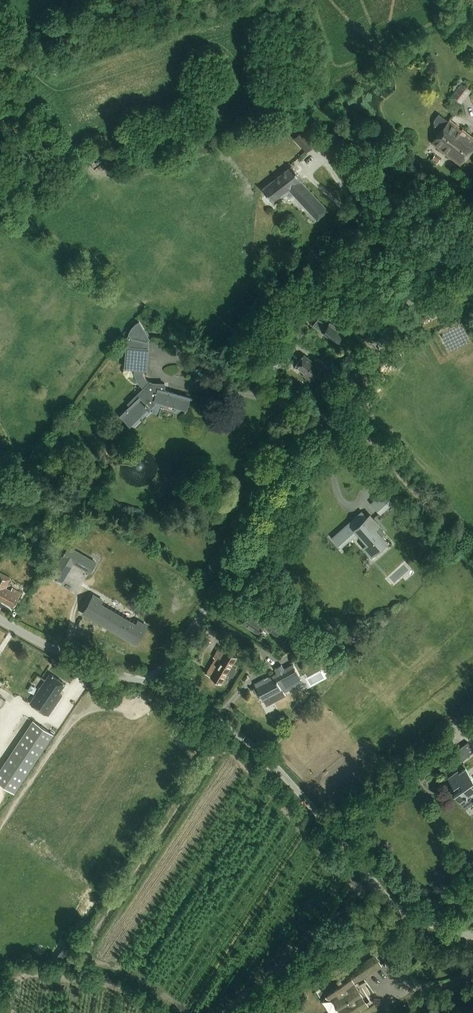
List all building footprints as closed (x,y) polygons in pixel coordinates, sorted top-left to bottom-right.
[(472,90),(461,82),(451,95),(461,103),(472,90)] [(449,119),(448,121),(439,114),(435,120),(435,128),(440,131),(431,143),(460,165),(472,148),(472,137),(449,119)] [(306,133),(303,130),(294,138),(307,151),(324,136),(314,125),(306,133)] [(441,160),(435,156),(432,161),(438,165),(441,160)] [(292,166),(262,188),(272,201),(288,188),(318,220),(328,210),(301,182),(303,180),(292,166)] [(327,326),(318,319),(314,324),(323,331),(323,332),(337,343),(343,335),(334,328),(335,326),(330,322),(327,326)] [(128,404),(130,406),(121,415),(131,425),(156,401),(186,409),(190,398),(163,390),(164,383),(157,383),(153,383),(150,381),(149,381),(147,380),(145,377),(144,374),(142,369),(146,369),(148,348),(149,340),(150,338),(140,320),(133,325),(130,330),(130,333),(128,336),(127,346),(125,368),(134,368),(134,371),(135,375),(137,380),(140,384),(144,388),(128,404)] [(305,331),(297,326),(292,333),(300,338),(305,331)] [(283,344),(266,366),(273,371),(290,349),(283,344)] [(304,354),(295,366),(304,373),(303,374),(310,380),(319,368),(312,363),(313,361),(304,354)] [(391,487),(388,489),(396,498),(399,496),(391,487)] [(383,492),(371,502),(376,508),(381,513),(393,503),(383,492)] [(364,546),(371,554),(386,541),(379,534),(383,530),(369,515),(362,521),(359,518),(355,522),(352,519),(332,537),(340,546),(357,531),(368,543),(364,546)] [(1,555),(8,543),(0,538),(0,554),(1,555)] [(69,546),(52,575),(62,581),(74,561),(81,565),(80,566),(90,572),(96,562),(69,546)] [(14,607),(21,593),(7,585),(11,578),(0,572),(0,600),(14,607)] [(94,595),(83,613),(92,619),(103,600),(96,596),(94,595)] [(250,611),(242,622),(258,633),(262,627),(276,636),(288,619),(274,610),(268,618),(261,613),(258,617),(250,611)] [(111,613),(105,624),(114,629),(113,631),(129,640),(131,636),(138,640),(147,625),(138,621),(136,624),(120,615),(119,617),(114,614),(113,615),(111,613)] [(298,634),(293,630),(290,635),(294,638),(298,634)] [(313,645),(305,638),(298,647),(306,653),(313,645)] [(227,648),(237,653),(241,646),(232,640),(227,648)] [(206,674),(222,684),(228,675),(232,677),(234,677),(237,671),(237,669),(233,667),(238,658),(220,647),(213,658),(215,659),(206,674)] [(268,676),(254,683),(257,688),(255,690),(259,697),(261,696),(263,698),(269,694),(273,702),(285,696),(283,691),(290,687),(291,688),(296,686),(293,681),(300,677),(293,665),(286,668),(284,669),(281,664),(275,668),(277,673),(269,677),(268,676)] [(48,684),(45,681),(30,704),(49,716),(62,695),(59,693),(66,683),(54,675),(48,684)] [(15,792),(54,734),(33,720),(0,769),(0,782),(15,792)] [(467,743),(463,746),(470,756),(472,753),(472,750),(467,743)] [(460,801),(465,809),(472,804),(472,785),(470,781),(472,779),(466,769),(460,773),(458,771),(448,778),(457,791),(454,793),(460,801)] [(321,988),(327,998),(329,997),(340,1012),(354,1012),(365,1006),(368,1004),(355,981),(365,977),(380,967),(373,956),(321,988)]
